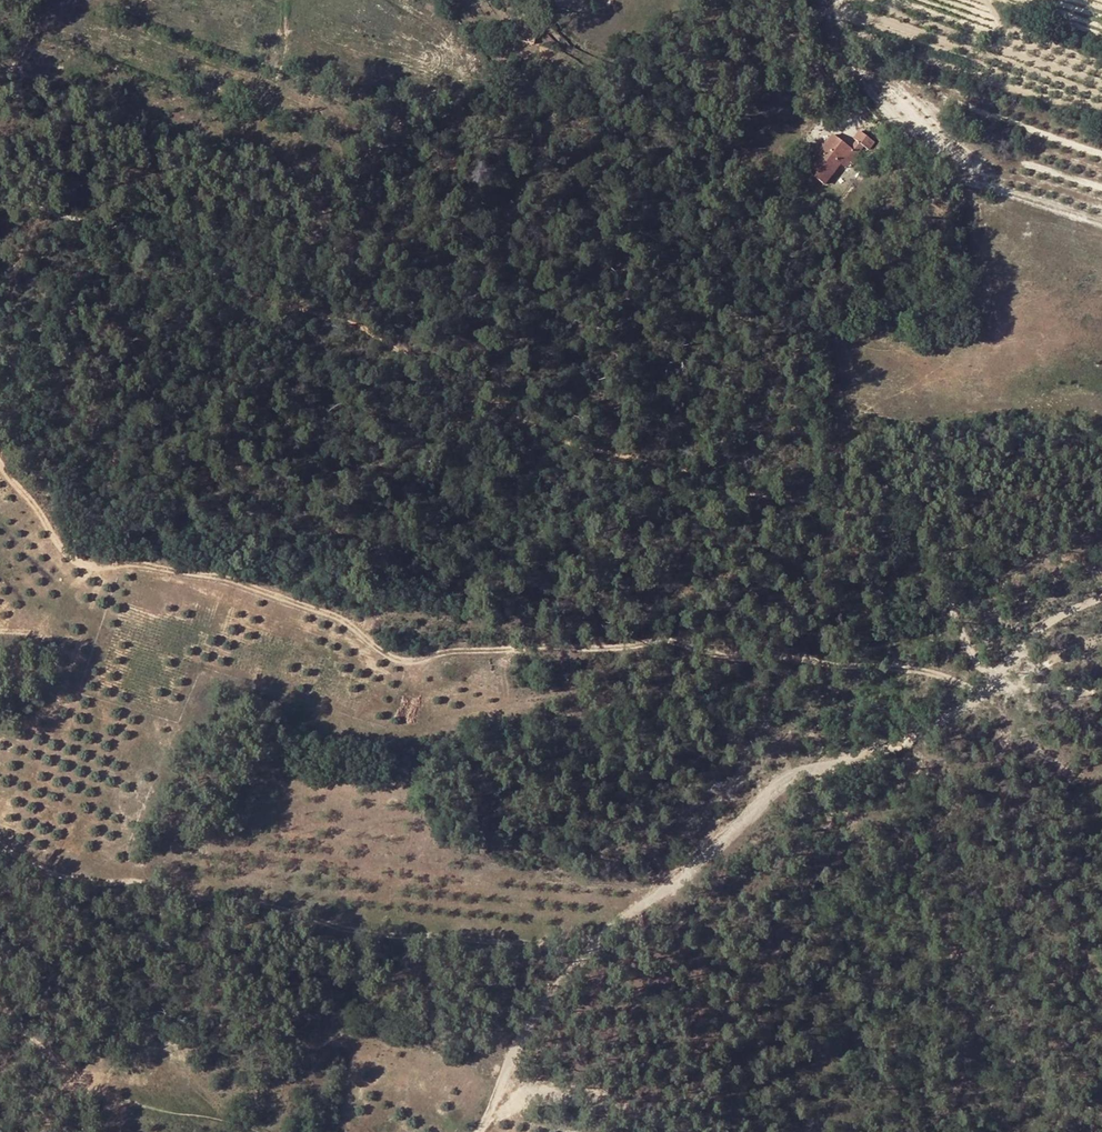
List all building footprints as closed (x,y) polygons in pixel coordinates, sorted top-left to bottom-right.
[(534,27),(519,22),(515,35),(530,39),(534,27)] [(849,147),(833,134),(806,168),(826,184),(842,164),(847,168),(851,162),(855,165),(862,156),(860,154),(866,147),(870,151),(876,142),(859,129),(852,137),(855,139),(849,147)]
